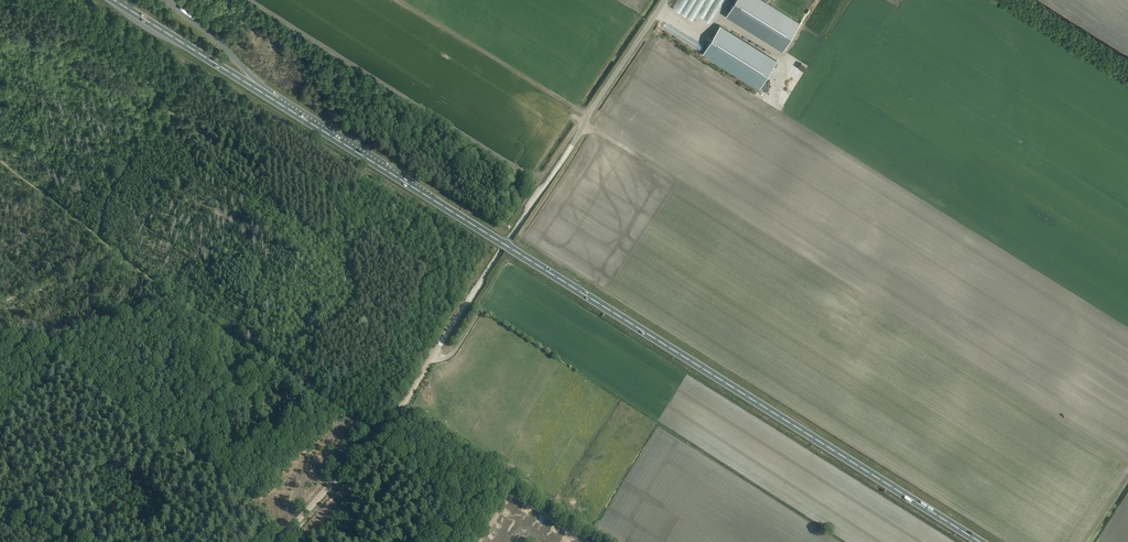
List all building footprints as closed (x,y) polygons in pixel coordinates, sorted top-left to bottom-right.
[(725,17),(782,52),(799,23),(761,0),(736,0),(725,17)] [(777,60),(734,33),(733,33),(720,25),(703,53),(759,88),(777,60)]
